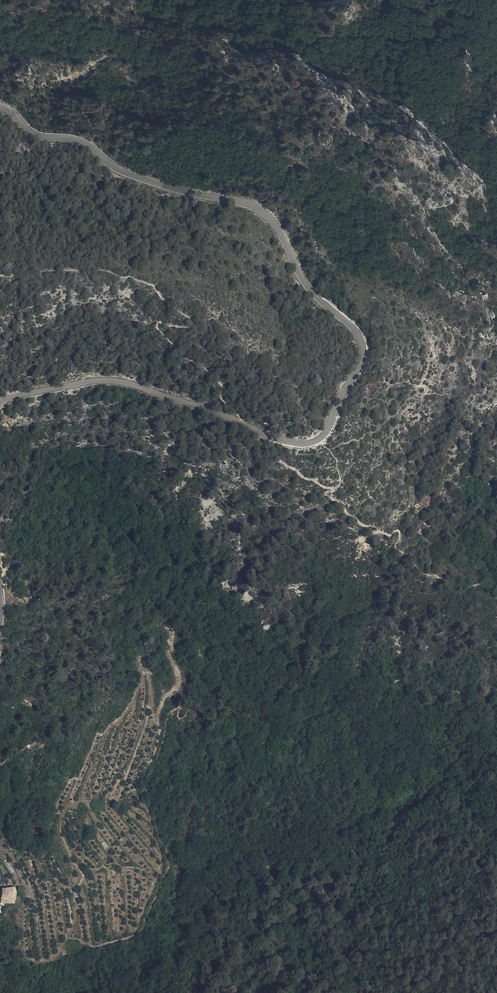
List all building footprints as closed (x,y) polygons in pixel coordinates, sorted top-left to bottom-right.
[(15,871),(8,859),(4,861),(11,873),(15,871)] [(1,896),(16,895),(16,891),(15,886),(2,887),(1,896)]
